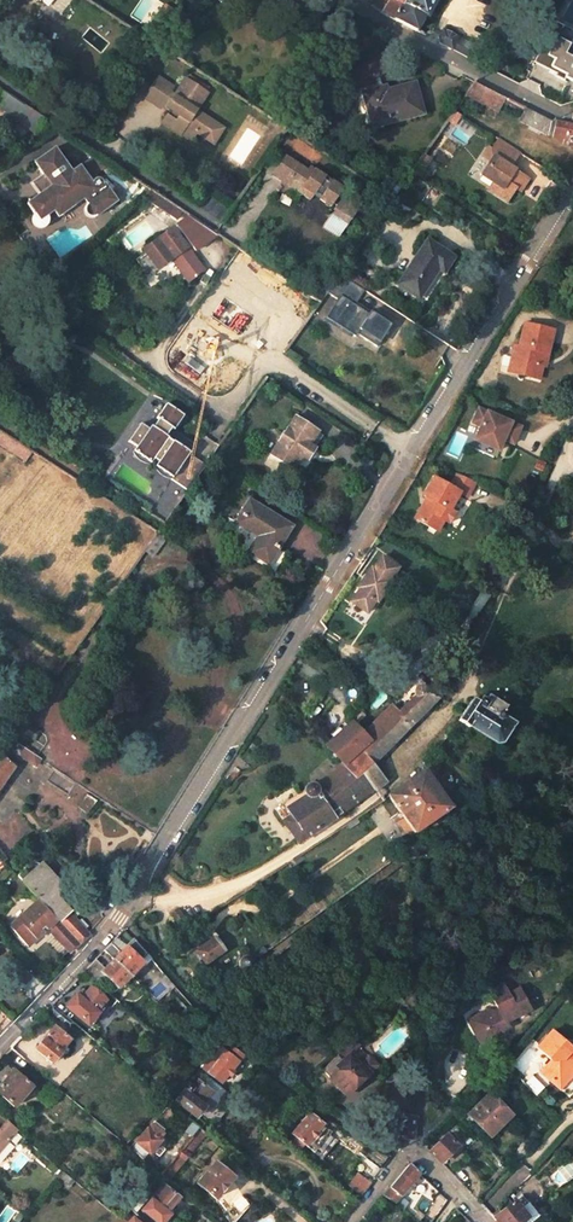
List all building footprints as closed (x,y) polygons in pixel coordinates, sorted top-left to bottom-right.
[(373,6),(381,12),(389,0),(377,0),(373,6)] [(381,12),(416,30),(424,16),(432,0),(389,0),(381,12)] [(535,61),(557,72),(556,75),(565,79),(566,76),(572,80),(572,59),(564,54),(572,38),(572,32),(556,23),(535,61)] [(458,39),(443,30),(439,38),(439,39),(440,41),(440,42),(453,49),(458,39)] [(472,59),(478,49),(458,39),(453,49),(472,59)] [(175,86),(160,77),(154,86),(168,95),(175,86)] [(197,113),(209,95),(207,94),(199,88),(187,80),(180,90),(172,103),(180,108),(176,114),(172,111),(165,122),(183,134),(187,128),(197,135),(206,141),(217,126),(197,113)] [(469,95),(502,112),(509,99),(478,82),(469,95)] [(199,88),(207,94),(209,90),(202,85),(199,88)] [(146,97),(161,107),(163,105),(172,111),(176,114),(180,108),(172,103),(180,90),(175,86),(168,95),(154,86),(146,97)] [(374,128),(424,115),(416,86),(387,94),(386,90),(365,95),(374,128)] [(0,109),(16,119),(15,121),(36,136),(47,120),(10,94),(0,109)] [(559,125),(558,126),(530,110),(524,121),(556,139),(566,141),(565,148),(572,150),(572,128),(559,125)] [(213,146),(224,130),(217,126),(206,141),(213,146)] [(197,135),(187,128),(183,134),(193,141),(197,135)] [(529,181),(510,170),(519,154),(498,141),(491,153),(487,151),(481,162),(489,166),(481,179),(494,188),(502,193),(498,199),(508,205),(516,191),(521,193),(529,181)] [(93,185),(79,166),(71,171),(53,148),(33,164),(43,178),(45,181),(43,194),(40,196),(28,205),(41,223),(54,213),(73,199),(74,193),(80,194),(84,200),(88,206),(87,208),(86,210),(86,214),(88,217),(92,219),(95,219),(97,218),(118,204),(104,185),(102,188),(102,186),(102,184),(100,183),(98,182),(95,182),(93,185)] [(285,187),(298,166),(286,159),(272,179),(282,185),(285,187)] [(344,190),(311,168),(308,173),(298,166),(285,187),(300,197),(310,203),(314,198),(331,209),(344,190)] [(43,194),(45,181),(43,178),(33,185),(40,196),(43,194)] [(389,178),(380,191),(394,200),(404,187),(389,178)] [(278,191),(295,203),(300,197),(285,187),(282,185),(278,191)] [(502,193),(494,188),(490,194),(498,199),(502,193)] [(73,199),(54,213),(59,219),(84,200),(80,194),(74,193),(73,199)] [(153,205),(180,223),(186,213),(159,195),(153,205)] [(181,227),(200,253),(206,248),(221,237),(193,218),(181,227)] [(151,280),(175,262),(186,277),(192,284),(206,273),(176,230),(147,252),(149,255),(138,262),(151,280)] [(428,244),(398,289),(419,302),(438,273),(444,277),(455,261),(428,244)] [(236,252),(232,260),(247,268),(252,260),(236,252)] [(339,278),(328,294),(338,301),(326,319),(356,338),(357,335),(377,349),(391,328),(370,315),(368,317),(354,308),(364,293),(339,278)] [(197,315),(206,321),(213,311),(204,305),(197,315)] [(539,371),(542,358),(546,359),(552,335),(521,328),(515,353),(511,351),(505,372),(518,376),(517,381),(535,385),(539,371)] [(504,377),(517,381),(518,376),(505,372),(504,377)] [(170,481),(186,492),(204,468),(188,456),(189,455),(172,443),(171,444),(167,441),(168,440),(166,439),(171,431),(173,432),(183,418),(167,407),(157,420),(159,422),(153,430),(151,428),(149,432),(141,426),(128,443),(174,476),(170,481)] [(520,431),(479,412),(473,426),(481,430),(477,438),(487,443),(485,448),(498,454),(504,442),(507,441),(508,445),(513,448),(520,431)] [(295,420),(271,457),(291,470),(294,472),(302,459),(308,463),(315,451),(314,450),(310,448),(318,435),(295,420)] [(3,435),(0,440),(0,449),(24,465),(32,453),(3,435)] [(314,450),(321,438),(318,435),(310,448),(314,450)] [(487,443),(477,438),(475,443),(485,448),(487,443)] [(426,506),(422,514),(419,512),(412,527),(436,538),(441,527),(447,529),(453,515),(447,513),(455,495),(464,498),(469,485),(451,477),(444,491),(427,483),(418,503),(426,506)] [(291,529),(250,502),(237,522),(260,537),(249,553),(278,572),(289,556),(278,549),(291,529)] [(156,535),(138,560),(146,565),(164,540),(156,535)] [(389,582),(398,570),(382,558),(373,571),(371,570),(357,590),(359,591),(350,604),(366,615),(375,602),(377,604),(391,584),(389,582)] [(317,648),(311,658),(316,661),(321,652),(317,648)] [(328,656),(322,665),(326,668),(333,659),(328,656)] [(337,676),(344,667),(339,663),(333,672),(337,676)] [(284,822),(298,843),(341,815),(373,791),(374,792),(385,783),(372,765),(438,699),(429,694),(430,692),(428,690),(427,689),(423,687),(422,687),(419,688),(413,685),(392,705),(365,733),(353,722),(328,746),(345,764),(337,771),(333,773),(317,786),(313,784),(309,784),(308,785),(305,789),(304,790),(304,792),(305,794),(286,808),(291,816),(284,822)] [(505,719),(511,710),(491,697),(488,701),(485,700),(482,700),(478,704),(473,701),(458,722),(469,729),(470,727),(498,745),(512,724),(505,719)] [(13,769),(10,767),(18,756),(36,768),(41,762),(10,742),(0,756),(0,783),(2,785),(13,769)] [(317,756),(333,773),(337,771),(345,764),(328,746),(317,756)] [(422,772),(385,797),(392,807),(411,835),(449,811),(422,772)] [(392,807),(385,797),(379,801),(380,804),(372,809),(377,817),(392,807)] [(60,888),(39,864),(20,880),(79,942),(88,933),(52,895),(60,888)] [(38,899),(9,927),(28,946),(47,929),(56,938),(69,951),(79,942),(38,899)] [(172,916),(182,932),(190,926),(181,911),(172,916)] [(205,966),(226,952),(217,938),(195,953),(205,966)] [(144,965),(127,948),(115,960),(132,978),(144,965)] [(240,963),(239,967),(240,969),(241,971),(242,972),(244,973),(248,972),(250,971),(251,969),(252,965),(251,962),(250,961),(246,959),(244,959),(241,961),(240,963)] [(102,973),(120,990),(132,978),(115,960),(102,973)] [(485,992),(495,1010),(491,1013),(472,1024),(468,1027),(470,1030),(478,1043),(490,1037),(498,1040),(501,1032),(498,1026),(504,1023),(527,1010),(514,989),(505,994),(499,984),(485,992)] [(95,1013),(106,1001),(92,988),(83,998),(80,995),(78,998),(76,997),(62,1013),(73,1023),(78,1017),(88,1026),(98,1015),(95,1013)] [(73,1023),(62,1013),(52,1004),(47,1010),(69,1028),(73,1023)] [(472,1024),(491,1013),(490,1013),(484,1011),(465,1023),(468,1027),(472,1024)] [(507,1028),(504,1023),(498,1026),(501,1032),(507,1028)] [(54,1028),(35,1049),(50,1064),(60,1053),(58,1052),(68,1040),(54,1028)] [(570,1047),(551,1029),(536,1045),(551,1058),(546,1063),(552,1069),(553,1076),(550,1079),(560,1088),(572,1074),(572,1044),(570,1047)] [(490,1037),(478,1043),(481,1049),(498,1040),(490,1037)] [(22,1057),(26,1060),(33,1053),(19,1040),(11,1047),(22,1057)] [(347,1058),(357,1048),(351,1042),(335,1059),(341,1064),(347,1058)] [(6,1052),(17,1062),(22,1057),(11,1047),(6,1052)] [(220,1085),(229,1073),(235,1078),(242,1070),(237,1065),(242,1059),(232,1050),(226,1056),(217,1048),(199,1068),(220,1085)] [(347,1097),(377,1066),(367,1057),(358,1068),(347,1058),(341,1064),(335,1059),(321,1073),(347,1097)] [(553,1076),(552,1069),(546,1063),(540,1071),(550,1079),(553,1076)] [(32,1087),(15,1071),(0,1087),(0,1095),(13,1108),(32,1087)] [(187,1086),(173,1102),(193,1120),(201,1111),(197,1108),(199,1105),(202,1107),(205,1107),(212,1098),(208,1095),(209,1093),(196,1082),(190,1088),(187,1086)] [(511,1118),(490,1097),(471,1116),(492,1137),(511,1118)] [(292,1135),(306,1146),(323,1127),(310,1115),(292,1135)] [(416,1118),(398,1116),(395,1139),(414,1140),(416,1118)] [(150,1123),(127,1150),(138,1160),(144,1154),(145,1155),(156,1143),(155,1142),(159,1136),(157,1135),(160,1131),(150,1123)] [(16,1132),(8,1124),(0,1134),(0,1150),(16,1132)] [(442,1165),(458,1149),(447,1137),(431,1154),(442,1165)] [(181,1162),(187,1155),(180,1149),(175,1156),(181,1162)] [(214,1163),(195,1185),(213,1200),(231,1178),(214,1163)] [(395,1206),(419,1174),(410,1166),(383,1198),(395,1206)] [(73,1182),(64,1174),(58,1180),(67,1189),(73,1182)] [(360,1174),(349,1186),(362,1195),(372,1183),(360,1174)] [(175,1200),(160,1187),(139,1211),(151,1221),(162,1221),(166,1217),(163,1214),(175,1200)] [(494,1220),(496,1221),(526,1221),(538,1212),(524,1196),(494,1220)] [(335,1205),(326,1214),(336,1221),(338,1221),(345,1214),(335,1205)]
